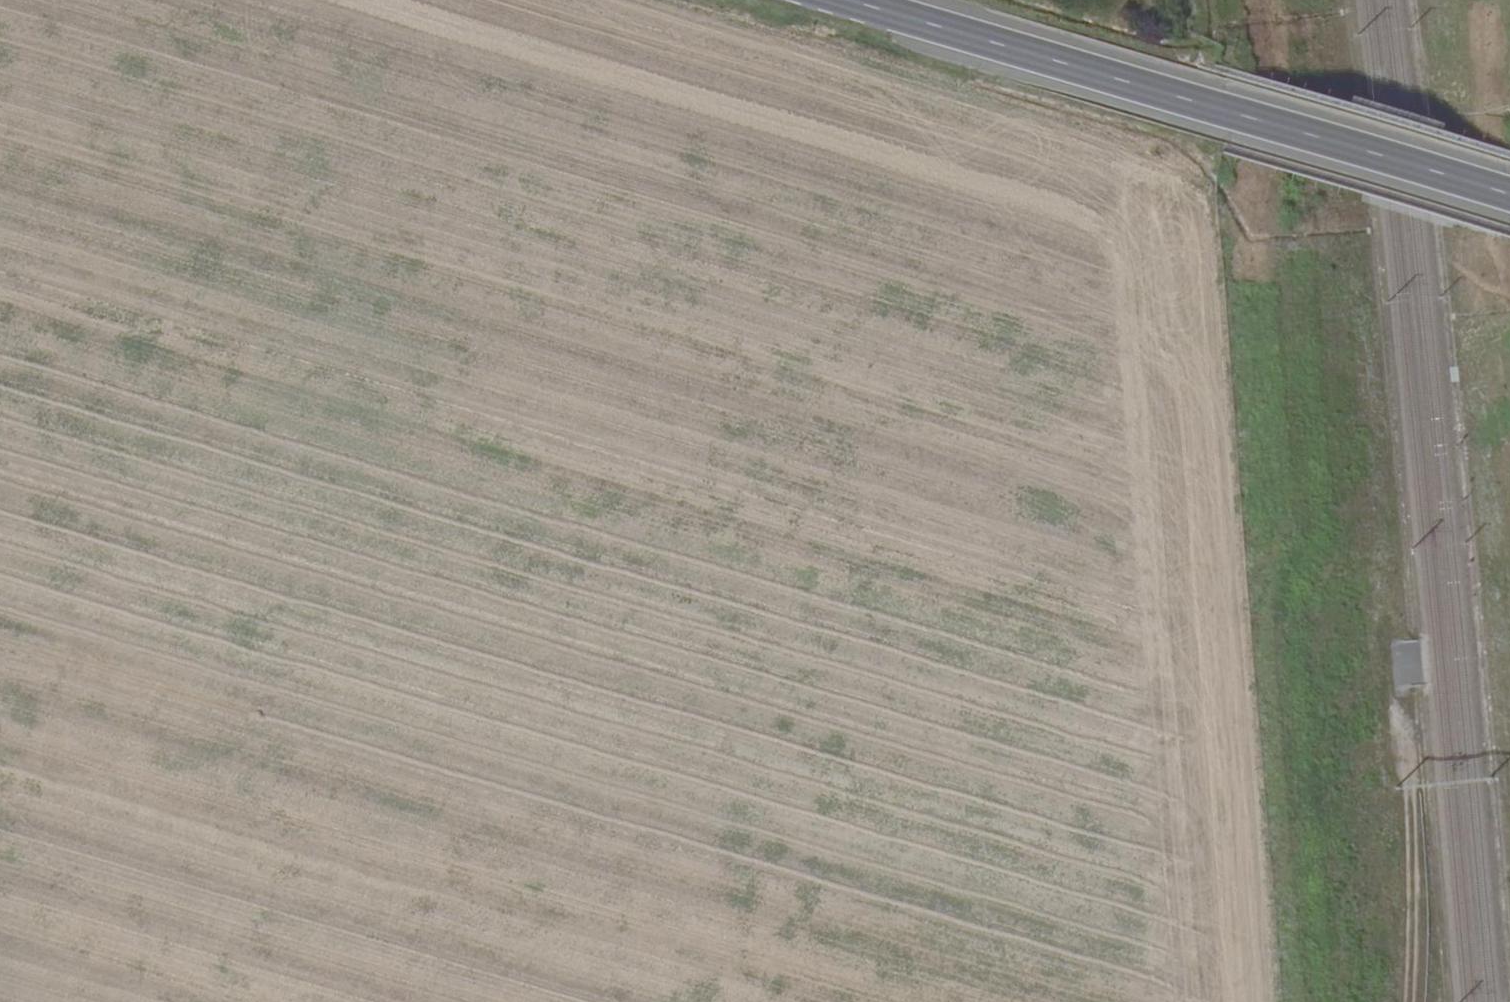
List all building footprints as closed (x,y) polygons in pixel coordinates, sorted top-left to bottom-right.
[(1390,639),(1392,692),(1423,691),(1421,638),(1390,639)]
